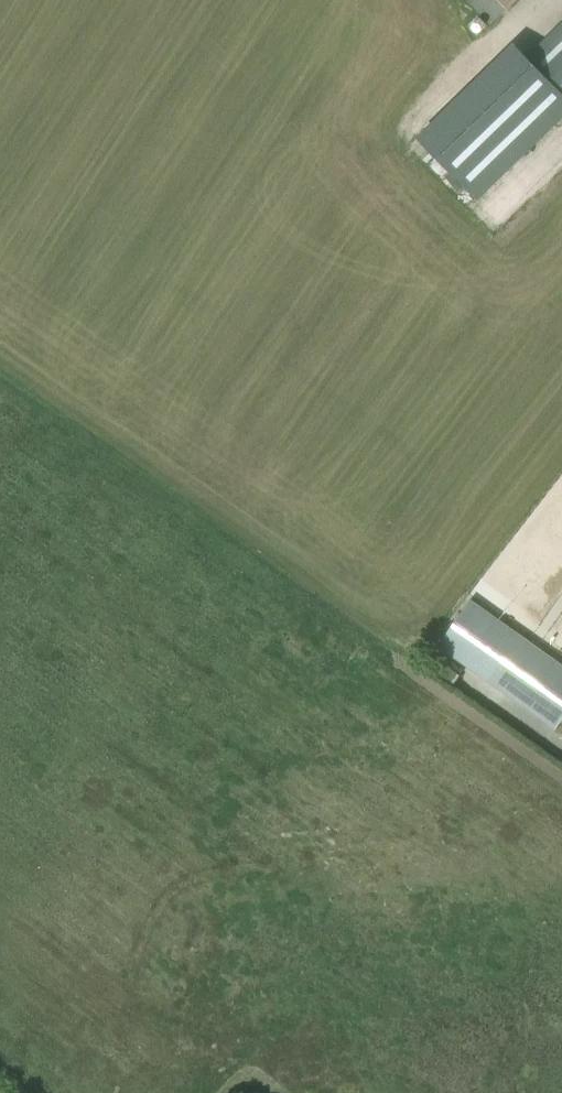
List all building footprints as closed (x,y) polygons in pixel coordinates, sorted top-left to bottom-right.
[(490,22),(513,0),(468,0),(490,22)] [(524,59),(561,97),(561,22),(524,59)] [(524,59),(440,140),(484,185),(561,109),(561,97),(524,59)] [(509,178),(513,183),(523,173),(522,172),(532,163),(541,173),(561,153),(561,129),(509,178)] [(561,714),(561,665),(470,601),(438,647),(553,727),(561,714)]
